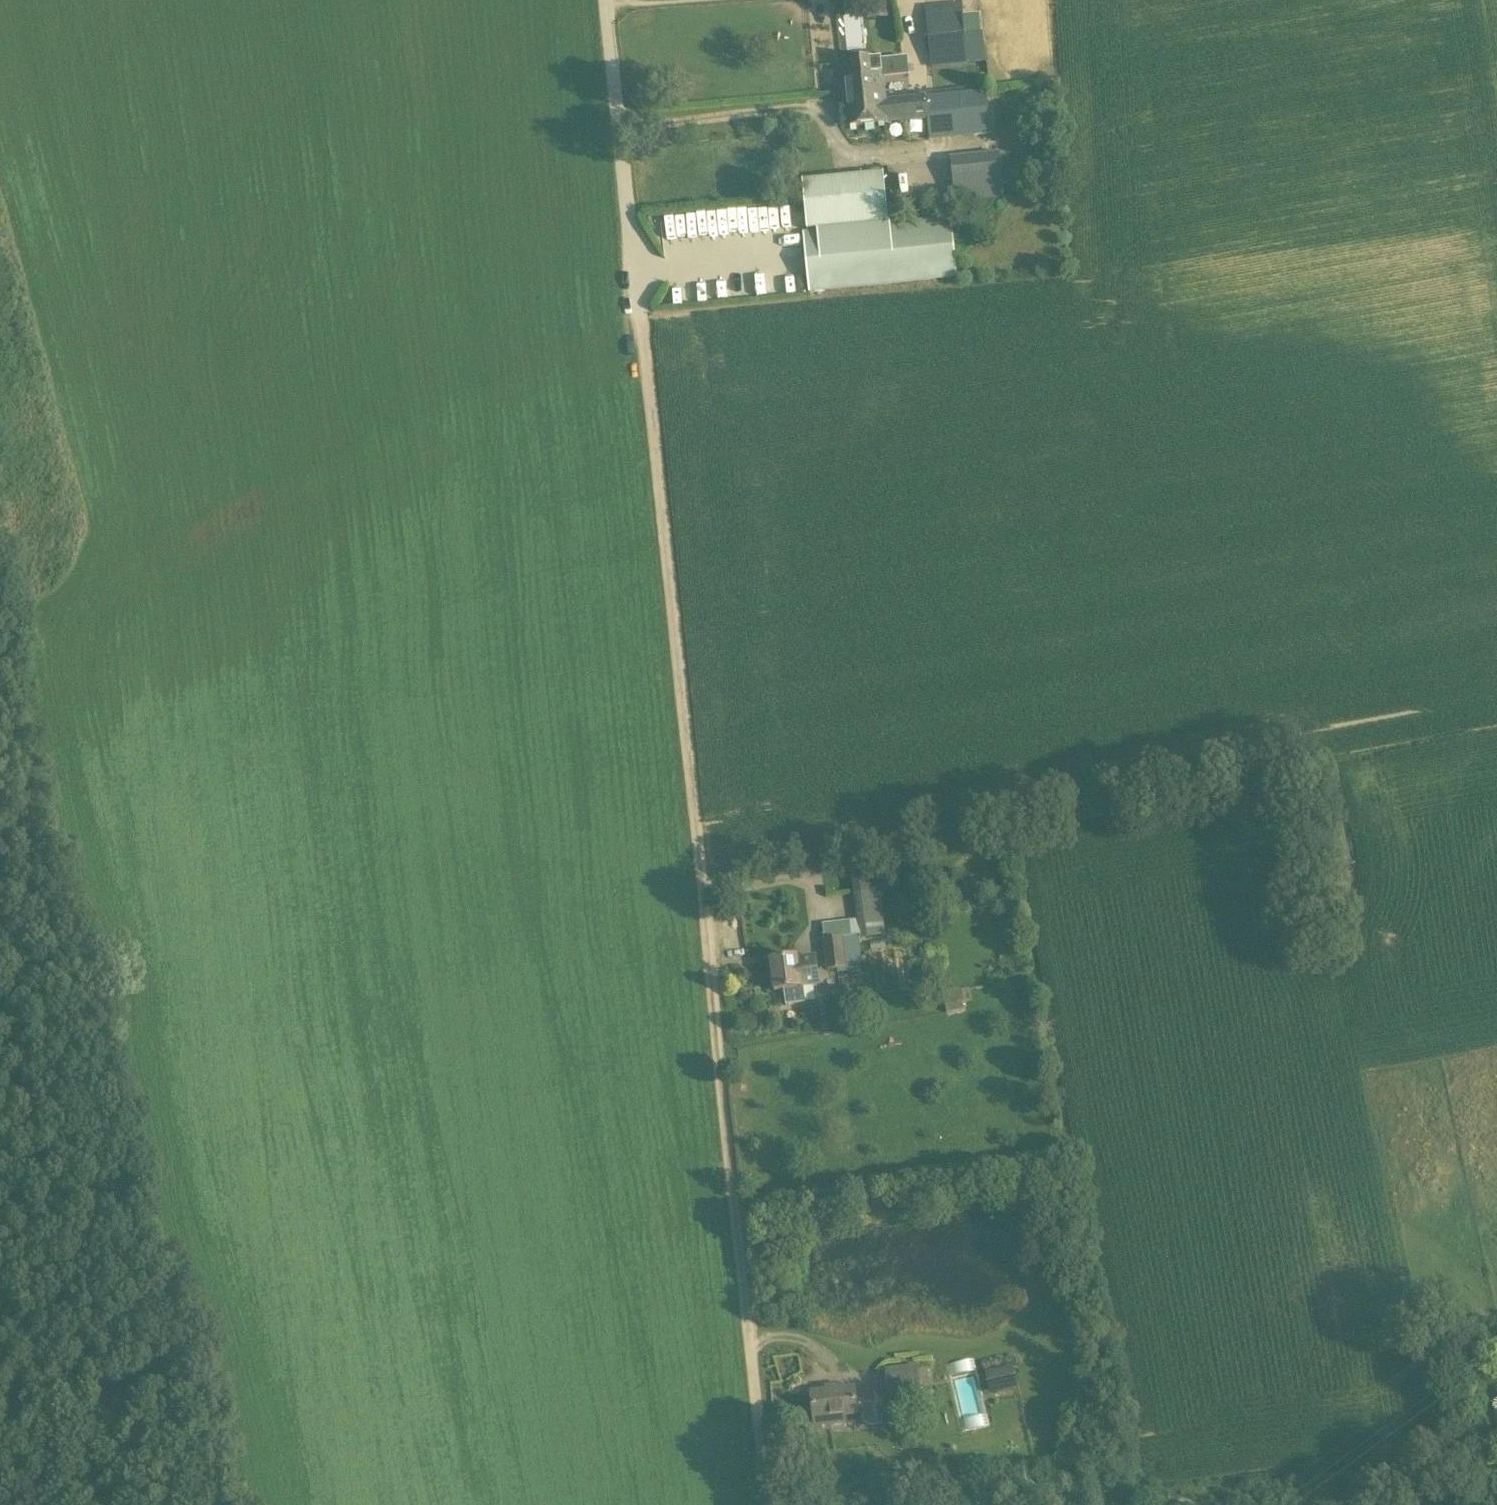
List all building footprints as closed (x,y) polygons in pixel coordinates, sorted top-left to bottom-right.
[(889,0),(883,0),(871,1),(873,19),(891,17),(889,0)] [(925,2),(931,59),(932,68),(988,61),(982,14),(962,17),(960,0),(941,0),(925,2)] [(986,89),(886,97),(884,78),(910,75),(908,57),(880,59),(880,60),(841,64),(847,127),(927,119),(929,140),(991,134),(986,89)] [(1031,181),(1027,150),(1000,153),(951,157),(955,203),(1004,198),(1003,185),(1031,181)] [(887,222),(882,173),(801,180),(806,229),(887,222)] [(957,277),(952,217),(803,231),(787,233),(789,255),(805,253),(810,292),(957,277)] [(843,938),(824,941),(827,970),(846,968),(843,938)] [(771,961),(775,991),(784,989),(786,1006),(805,1003),(803,987),(801,987),(799,974),(815,972),(815,970),(817,970),(816,967),(814,967),(813,958),(797,960),(797,957),(771,961)] [(947,1013),(964,1010),(961,987),(943,990),(947,1013)] [(917,1365),(885,1368),(887,1396),(921,1392),(917,1365)] [(1017,1387),(1010,1366),(984,1372),(989,1394),(1017,1387)] [(844,1415),(856,1414),(853,1389),(843,1390),(843,1386),(826,1388),(827,1392),(811,1394),(816,1431),(845,1427),(844,1415)]
